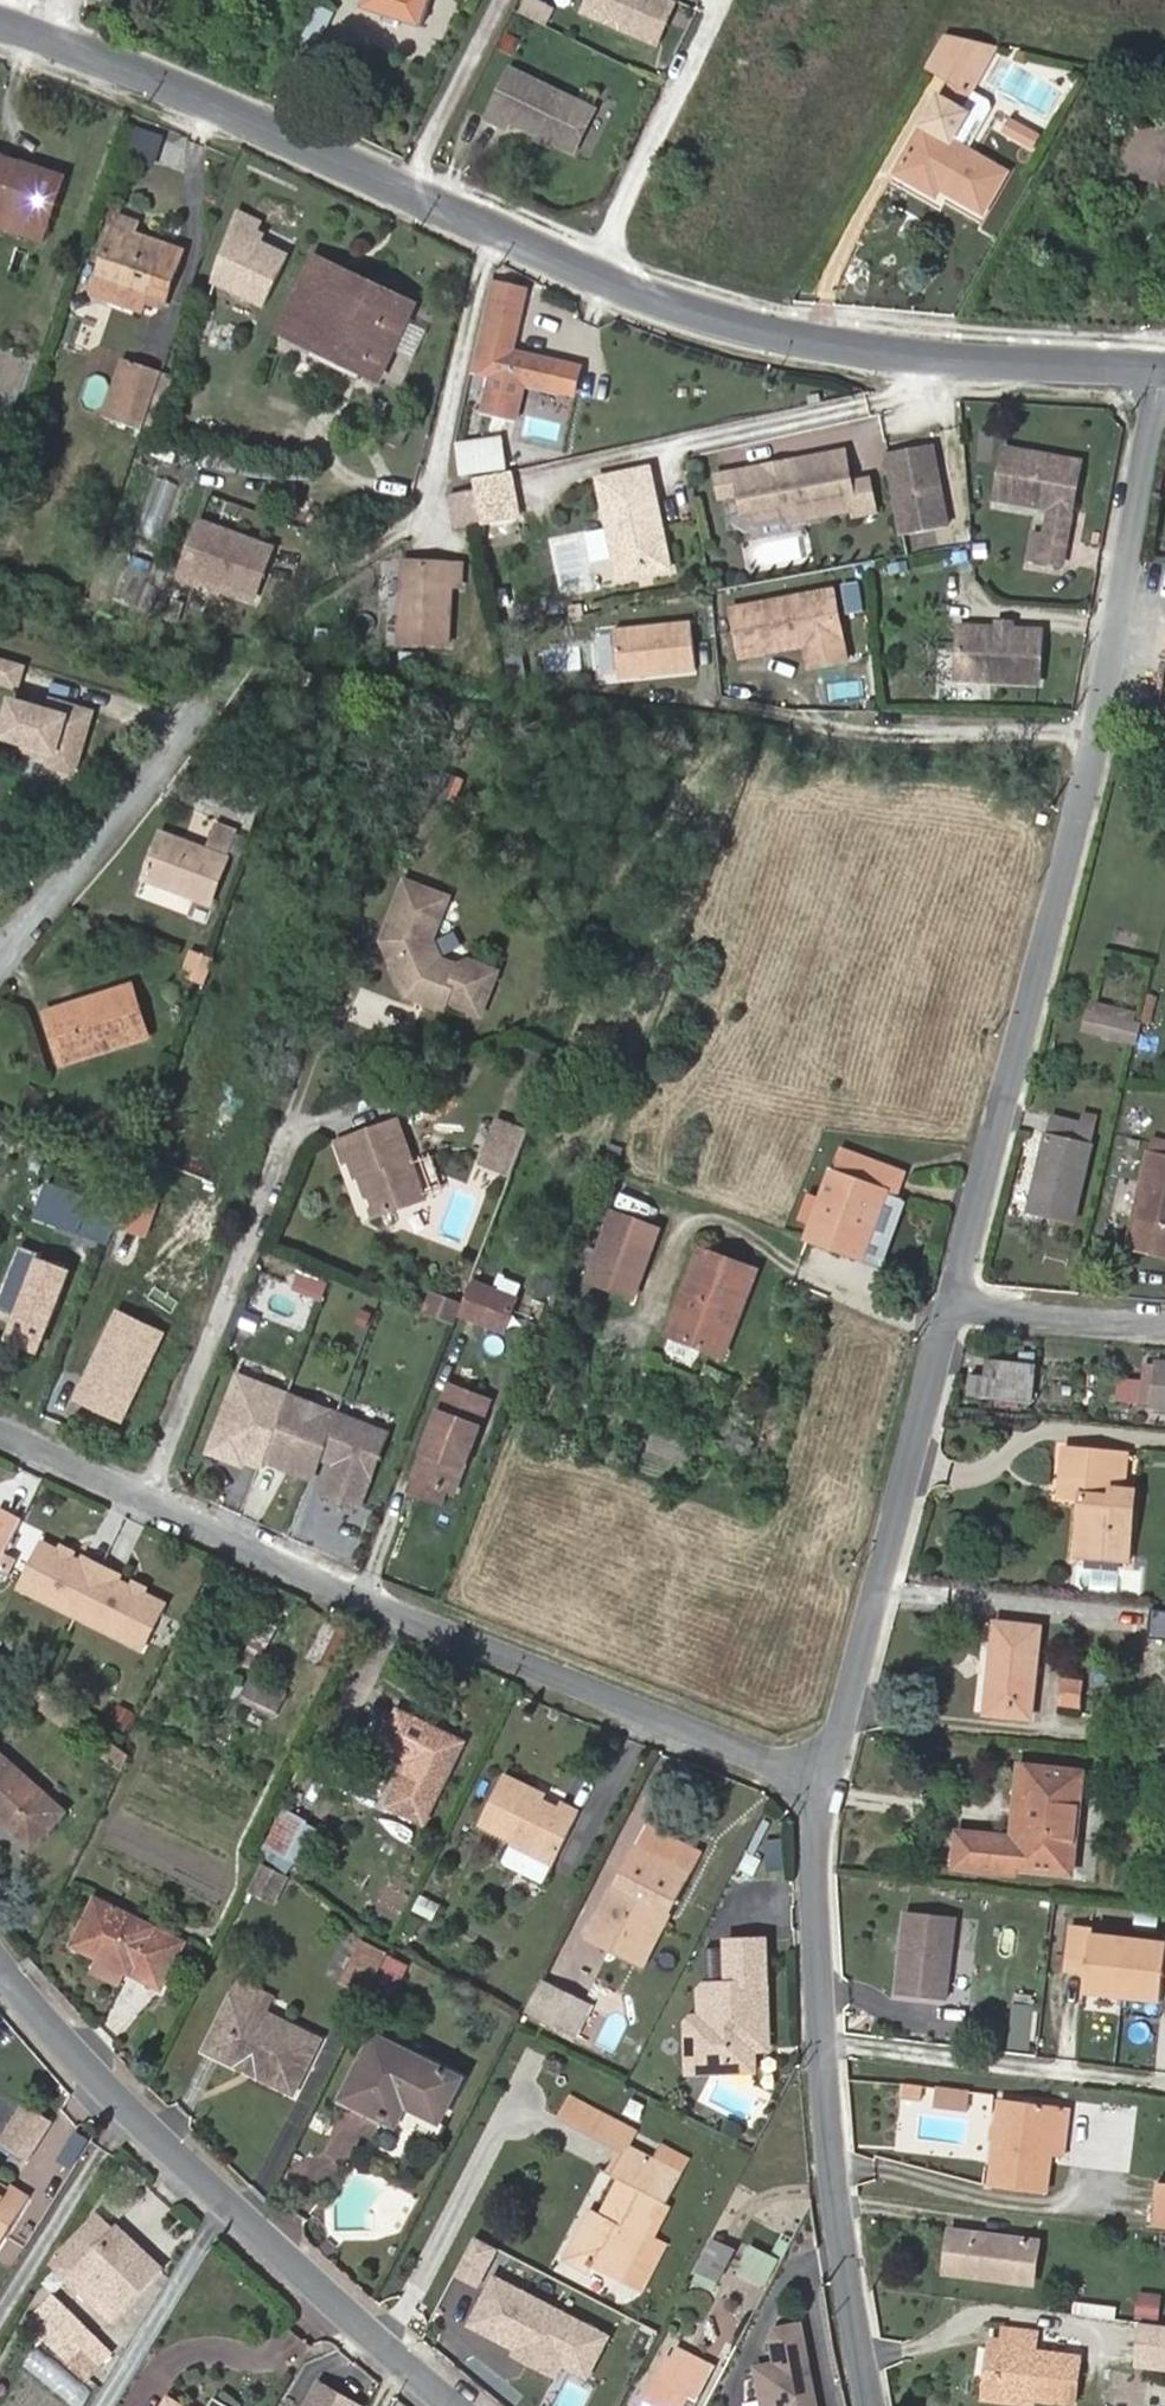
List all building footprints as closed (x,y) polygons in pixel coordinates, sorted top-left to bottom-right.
[(430,0),(365,0),(363,6),(422,26),(430,0)] [(545,26),(554,6),(542,0),(521,0),(516,12),(545,26)] [(678,2),(674,0),(590,0),(585,13),(659,45),(678,2)] [(313,3),(303,35),(321,41),(332,9),(313,3)] [(506,26),(504,31),(519,38),(521,33),(506,26)] [(496,48),(511,55),(519,38),(504,31),(496,48)] [(997,45),(949,35),(930,67),(953,80),(942,99),(940,97),(897,173),(938,198),(943,190),(982,213),(1007,173),(968,150),(992,107),(989,99),(972,89),(997,45)] [(510,69),(487,117),(506,126),(509,119),(540,134),(550,139),(573,150),(593,109),(510,69)] [(1007,116),(998,133),(1031,149),(1040,132),(1007,116)] [(1130,125),(1119,172),(1161,182),(1164,172),(1164,133),(1130,125)] [(154,166),(165,136),(139,127),(128,156),(154,166)] [(550,139),(540,134),(537,138),(548,143),(550,139)] [(0,154),(0,213),(47,229),(65,177),(0,154)] [(288,251),(257,237),(264,221),(237,208),(203,281),(262,308),(288,251)] [(0,213),(0,227),(43,242),(47,229),(0,213)] [(136,232),(140,222),(121,215),(100,273),(149,292),(166,298),(184,250),(136,232)] [(316,255),(309,269),(407,317),(413,303),(316,255)] [(313,335),(363,359),(358,370),(377,379),(407,317),(309,269),(278,331),(308,345),(313,335)] [(93,293),(142,311),(149,292),(100,273),(93,293)] [(493,283),(474,371),(494,376),(484,411),(517,418),(526,383),(575,394),(583,365),(514,350),(528,290),(493,283)] [(308,345),(358,370),(363,359),(313,335),(308,345)] [(143,430),(163,372),(127,359),(106,418),(143,430)] [(887,450),(903,533),(946,524),(930,441),(887,450)] [(507,474),(499,446),(453,457),(459,485),(473,482),(507,474)] [(994,497),(1054,509),(1076,514),(1085,462),(1005,446),(994,497)] [(854,507),(855,515),(875,511),(869,478),(850,482),(844,450),(788,461),(785,469),(769,472),(762,467),(717,475),(720,496),(740,492),(744,515),(753,521),(784,514),(791,520),(854,507)] [(769,472),(785,469),(788,461),(762,467),(769,472)] [(598,480),(620,578),(670,567),(663,536),(657,538),(650,507),(657,506),(649,468),(598,480)] [(507,474),(473,482),(474,493),(481,527),(517,518),(507,474)] [(170,506),(179,486),(158,476),(149,496),(170,506)] [(481,527),(474,493),(443,498),(449,533),(481,527)] [(650,507),(657,538),(663,536),(657,506),(650,507)] [(1054,509),(1049,539),(1070,543),(1076,514),(1054,509)] [(192,515),(171,576),(252,605),(274,544),(192,515)] [(1066,568),(1070,543),(1049,539),(1039,537),(1034,562),(1066,568)] [(462,584),(463,566),(406,562),(402,642),(450,644),(452,584),(462,584)] [(836,588),(728,601),(734,658),(799,651),(801,668),(844,663),(836,588)] [(566,607),(568,617),(580,614),(578,604),(566,607)] [(615,682),(697,671),(690,618),(608,628),(615,682)] [(1039,683),(1040,632),(965,631),(964,681),(1039,683)] [(423,668),(423,651),(397,651),(396,668),(423,668)] [(16,691),(25,664),(0,656),(0,686),(16,691)] [(315,690),(319,675),(297,669),(292,683),(315,690)] [(20,770),(74,783),(92,707),(46,696),(44,703),(1,693),(0,699),(0,743),(25,749),(20,770)] [(449,797),(457,777),(437,769),(425,797),(445,805),(449,797)] [(454,799),(462,780),(457,777),(449,797),(454,799)] [(443,810),(445,805),(425,797),(423,802),(443,810)] [(210,904),(237,831),(216,824),(206,850),(162,833),(145,879),(210,904)] [(480,1014),(496,972),(469,962),(457,967),(440,960),(434,939),(448,897),(405,881),(382,940),(394,966),(393,969),(399,984),(402,985),(406,995),(443,1009),(446,1001),(480,1014)] [(204,985),(214,958),(194,950),(184,976),(204,985)] [(148,1037),(131,985),(46,1012),(58,1051),(103,1037),(107,1049),(148,1037)] [(1134,1012),(1093,1003),(1092,1012),(1132,1022),(1134,1012)] [(1132,1022),(1092,1012),(1087,1030),(1137,1042),(1141,1024),(1132,1022)] [(107,1049),(103,1037),(58,1051),(62,1064),(107,1049)] [(492,1115),(474,1165),(508,1177),(526,1128),(492,1115)] [(1055,1116),(1051,1137),(1047,1136),(1032,1209),(1076,1219),(1091,1148),(1089,1144),(1095,1117),(1086,1115),(1084,1122),(1055,1116)] [(435,1170),(432,1165),(425,1161),(420,1161),(413,1164),(397,1120),(337,1141),(344,1162),(350,1160),(356,1177),(357,1176),(364,1174),(379,1215),(425,1198),(422,1189),(430,1186),(433,1183),(436,1177),(435,1170)] [(1152,1150),(1164,1153),(1164,1140),(1155,1138),(1152,1150)] [(614,1171),(623,1148),(610,1143),(601,1166),(614,1171)] [(861,1257),(885,1191),(897,1196),(906,1171),(841,1147),(808,1238),(861,1257)] [(1152,1150),(1129,1246),(1164,1255),(1164,1153),(1152,1150)] [(379,1215),(364,1174),(357,1176),(372,1217),(379,1215)] [(633,1298),(659,1229),(614,1212),(599,1251),(593,1267),(588,1281),(633,1298)] [(593,1267),(599,1251),(586,1246),(581,1262),(593,1267)] [(723,1355),(755,1271),(701,1250),(669,1334),(723,1355)] [(503,1330),(515,1300),(470,1283),(461,1306),(459,1313),(503,1330)] [(459,1313),(461,1306),(430,1294),(423,1313),(454,1325),(459,1313)] [(985,1378),(971,1376),(970,1392),(1031,1399),(1035,1365),(988,1360),(985,1378)] [(1164,1409),(1164,1361),(1158,1361),(1158,1366),(1154,1402),(1153,1407),(1164,1409)] [(1154,1402),(1158,1366),(1146,1364),(1141,1401),(1154,1402)] [(264,1451),(286,1395),(238,1376),(224,1411),(229,1413),(226,1420),(221,1418),(208,1451),(241,1464),(243,1460),(259,1466),(261,1459),(264,1451)] [(454,1492),(488,1400),(448,1385),(413,1477),(445,1488),(454,1492)] [(321,1449),(335,1414),(286,1395),(264,1451),(288,1461),(285,1469),(310,1478),(321,1449)] [(358,1508),(386,1433),(335,1414),(321,1449),(339,1456),(324,1495),(358,1508)] [(1077,1554),(1129,1560),(1138,1490),(1125,1488),(1116,1487),(1119,1453),(1066,1447),(1061,1481),(1086,1483),(1084,1499),(1077,1554)] [(285,1469),(288,1461),(264,1451),(261,1459),(285,1469)] [(1119,1453),(1116,1487),(1125,1488),(1129,1455),(1119,1453)] [(439,1503),(445,1488),(413,1477),(408,1491),(439,1503)] [(1084,1499),(1086,1483),(1061,1481),(1060,1496),(1084,1499)] [(22,1519),(1,1508),(0,1510),(0,1554),(3,1556),(22,1519)] [(75,1618),(102,1565),(84,1556),(81,1561),(43,1542),(18,1590),(75,1618)] [(141,1652),(166,1603),(118,1579),(121,1574),(102,1565),(75,1618),(141,1652)] [(255,1670),(276,1627),(262,1620),(241,1662),(255,1670)] [(1032,1718),(1042,1627),(996,1622),(987,1713),(1032,1718)] [(273,1718),(286,1693),(249,1675),(239,1701),(273,1718)] [(1054,1707),(1079,1709),(1081,1679),(1056,1677),(1054,1707)] [(73,1711),(42,1687),(33,1700),(64,1723),(73,1711)] [(424,1821),(463,1743),(399,1711),(382,1745),(412,1761),(390,1804),(424,1821)] [(122,1769),(129,1755),(115,1744),(106,1756),(122,1769)] [(0,1755),(0,1819),(31,1847),(63,1811),(0,1755)] [(1019,1762),(1011,1835),(1021,1836),(1030,1763),(1019,1762)] [(1085,1768),(1030,1763),(1021,1836),(1011,1835),(959,1829),(954,1867),(1017,1874),(1017,1868),(1074,1875),(1085,1768)] [(553,1864),(579,1813),(559,1803),(557,1809),(541,1801),(529,1795),(532,1790),(503,1776),(480,1823),(512,1840),(511,1842),(553,1864)] [(543,1795),(532,1790),(529,1795),(541,1801),(543,1795)] [(302,1865),(321,1830),(284,1811),(265,1845),(302,1865)] [(643,1945),(662,1908),(668,1911),(688,1874),(636,1848),(589,1937),(614,1950),(622,1934),(643,1945)] [(274,1897),(284,1877),(262,1866),(252,1886),(274,1897)] [(417,1893),(409,1910),(431,1920),(439,1902),(417,1893)] [(124,1969),(159,1987),(182,1943),(96,1900),(74,1945),(99,1957),(93,1970),(117,1982),(124,1969)] [(641,1964),(668,1911),(662,1908),(643,1945),(622,1934),(614,1950),(641,1964)] [(947,2000),(956,1915),(908,1910),(903,1948),(907,1953),(905,1966),(900,1970),(897,1994),(947,2000)] [(1095,1934),(1096,1928),(1073,1924),(1069,1960),(1090,1962),(1086,1993),(1163,2002),(1164,1985),(1164,1943),(1095,1934)] [(387,1956),(389,1952),(361,1939),(339,1984),(367,1996),(368,1993),(387,1956)] [(768,2042),(766,1982),(765,1939),(727,1941),(728,1983),(706,1984),(699,1990),(700,2017),(692,2017),(687,2023),(688,2073),(732,2071),(731,2050),(753,2049),(753,2043),(768,2042)] [(388,2003),(407,1966),(387,1956),(368,1993),(388,2003)] [(576,2034),(591,2006),(540,1980),(525,2009),(576,2034)] [(292,2095),(319,2041),(263,2014),(271,1998),(238,1982),(204,2051),(235,2066),(242,2052),(263,2063),(256,2077),(292,2095)] [(1006,2049),(1032,2052),(1037,2000),(1011,1998),(1006,2049)] [(591,2042),(605,2013),(591,2006),(576,2034),(591,2042)] [(461,2078),(375,2035),(344,2098),(384,2119),(394,2099),(406,2105),(439,2122),(461,2078)] [(754,2070),(753,2049),(731,2050),(732,2071),(754,2070)] [(263,2063),(242,2052),(235,2066),(256,2077),(263,2063)] [(919,2095),(920,2085),(900,2083),(899,2092),(919,2095)] [(634,2129),(571,2096),(559,2118),(623,2151),(625,2148),(634,2129)] [(396,2125),(406,2105),(394,2099),(384,2119),(396,2125)] [(1064,2158),(1071,2108),(1000,2099),(989,2185),(1048,2193),(1053,2156),(1064,2158)] [(49,2122),(23,2106),(1,2141),(27,2157),(49,2122)] [(644,2234),(661,2201),(666,2203),(681,2177),(675,2174),(684,2158),(662,2147),(654,2163),(625,2148),(623,2151),(610,2175),(621,2180),(603,2214),(593,2209),(571,2249),(590,2259),(587,2264),(619,2281),(629,2262),(624,2260),(639,2231),(644,2234)] [(681,2177),(689,2161),(684,2158),(675,2174),(681,2177)] [(1157,2183),(1151,2223),(1164,2225),(1164,2184),(1157,2183)] [(29,2198),(10,2186),(8,2190),(3,2198),(0,2196),(0,2234),(5,2237),(29,2198)] [(641,2293),(666,2245),(649,2236),(666,2203),(661,2201),(644,2234),(639,2231),(624,2260),(629,2262),(619,2281),(641,2293)] [(81,2267),(116,2229),(99,2212),(63,2250),(81,2267)] [(122,2309),(160,2268),(117,2227),(116,2229),(81,2267),(69,2279),(97,2305),(107,2295),(122,2309)] [(1032,2284),(1038,2240),(951,2229),(945,2273),(1032,2284)] [(718,2281),(735,2249),(713,2239),(695,2271),(718,2281)] [(765,2286),(779,2258),(747,2242),(733,2271),(765,2286)] [(590,2259),(571,2249),(567,2258),(585,2268),(587,2264),(590,2259)] [(1158,2320),(1160,2293),(1136,2291),(1133,2318),(1158,2320)] [(111,2352),(93,2334),(53,2295),(27,2321),(68,2360),(80,2348),(97,2366),(111,2352)] [(1072,2301),(1071,2315),(1114,2319),(1115,2305),(1072,2301)] [(1141,2321),(1136,2364),(1164,2367),(1164,2324),(1141,2321)] [(800,2325),(775,2330),(771,2338),(776,2364),(757,2368),(764,2405),(815,2405),(800,2325)] [(1082,2358),(1035,2352),(1038,2333),(1006,2329),(1004,2342),(998,2395),(1075,2405),(1082,2358)] [(998,2395),(1004,2342),(989,2340),(982,2393),(998,2395)] [(20,2368),(78,2405),(81,2405),(93,2388),(33,2348),(20,2368)] [(97,2366),(80,2348),(68,2360),(86,2377),(97,2366)] [(712,2368),(676,2349),(671,2359),(667,2356),(642,2405),(692,2405),(712,2368)] [(0,2400),(0,2405),(66,2405),(18,2373),(0,2400)] [(306,2405),(361,2405),(320,2381),(306,2405)] [(168,2397),(163,2405),(183,2405),(168,2397)]
